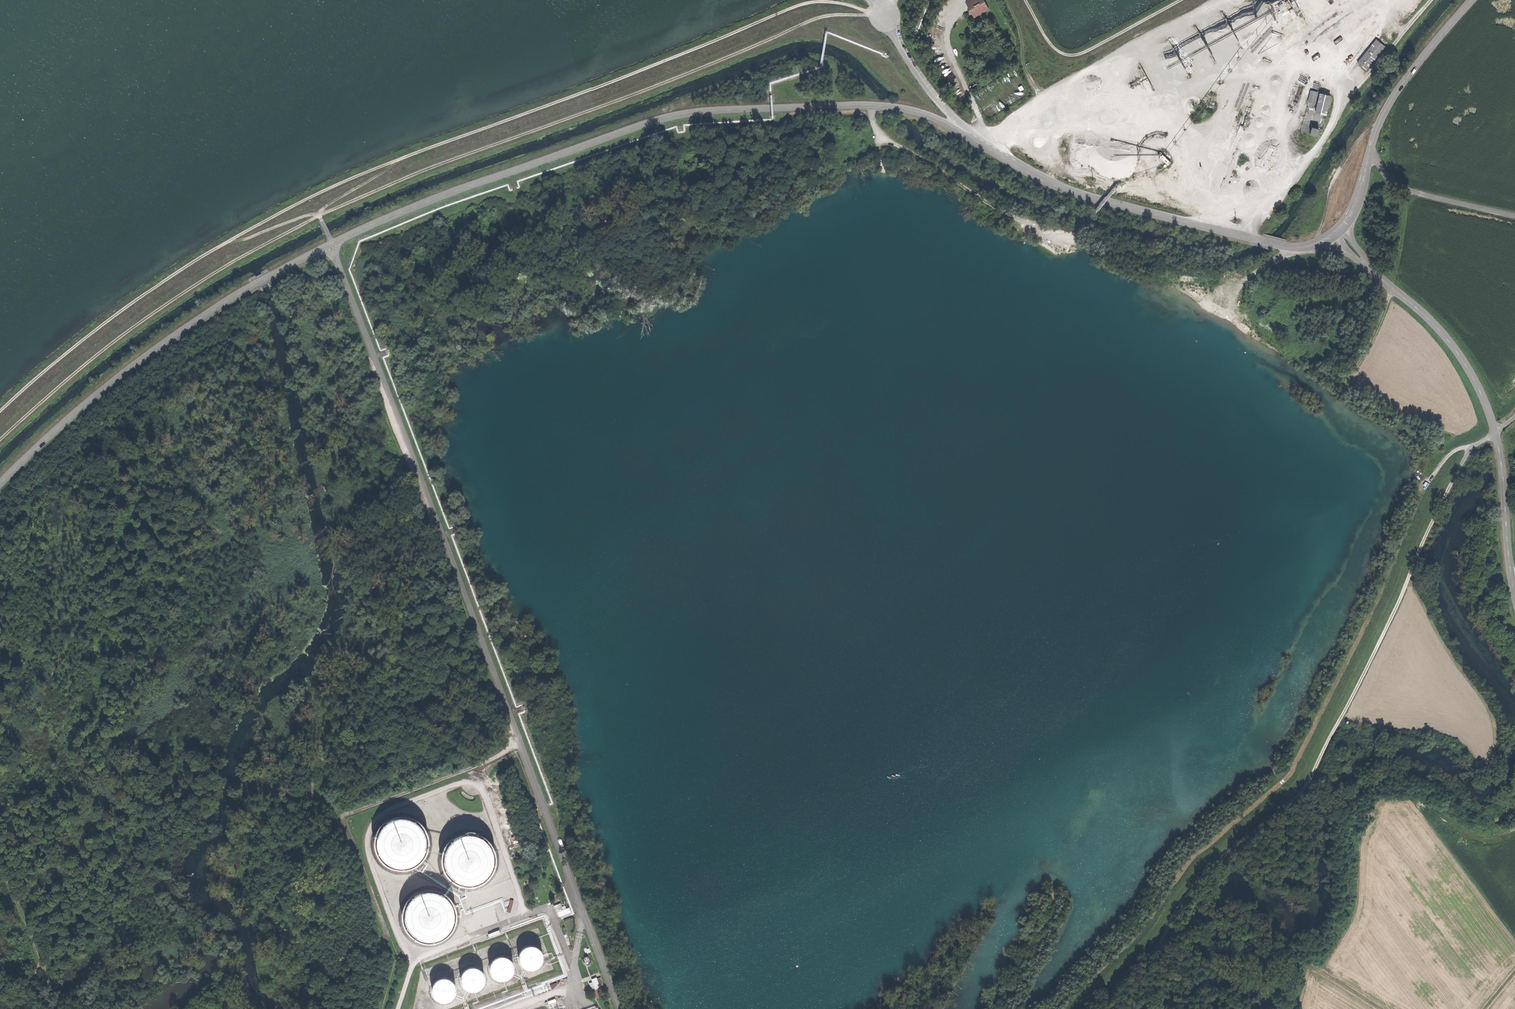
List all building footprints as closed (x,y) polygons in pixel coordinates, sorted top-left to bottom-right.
[(967,2),(974,16),(987,9),(982,0),(971,0),(967,2)] [(1270,1),(1277,14),(1292,5),(1289,0),(1272,0),(1270,1)] [(1376,40),(1357,62),(1366,69),(1384,47),(1376,40)] [(1318,93),(1311,91),(1308,102),(1315,104),(1318,93)] [(1326,115),(1330,96),(1320,93),(1315,112),(1326,115)] [(1319,129),(1312,127),(1310,134),(1317,136),(1319,129)] [(426,817),(420,815),(410,813),(401,815),(390,823),(385,831),(383,841),(384,849),(388,857),(395,864),(403,868),(410,870),(420,869),(429,864),(433,860),(438,852),(440,841),(439,833),(434,824),(426,817)] [(494,835),(489,832),(479,831),(469,833),(459,841),(454,849),(452,858),(453,867),(457,875),(463,882),(471,886),(479,888),(488,886),(497,882),(501,878),(507,869),(509,859),(507,851),(502,841),(494,835)] [(456,891),(451,889),(441,887),(431,889),(420,897),(416,905),(414,915),(415,923),(418,931),(425,938),(433,943),(441,944),(450,943),(459,938),(463,934),(469,926),(470,916),(469,907),(464,898),(456,891)] [(560,903),(553,906),(556,913),(558,912),(566,909),(565,905),(562,906),(560,903)] [(569,908),(566,909),(558,912),(560,917),(571,912),(569,908)] [(528,954),(528,959),(530,963),(534,966),(538,968),(543,968),(547,966),(551,963),(552,958),(552,954),(550,949),(547,946),(542,944),(538,944),(533,946),(530,950),(528,954)] [(499,965),(499,970),(501,974),(504,977),(509,979),(513,979),(518,977),(521,974),(523,969),(523,964),(521,960),(517,957),(513,955),(508,955),(504,957),(501,960),(499,965)] [(470,975),(470,980),(472,984),(475,988),(480,989),(485,989),(489,987),(492,984),(494,980),(494,975),(492,971),(489,967),(484,966),(479,966),(475,968),(472,971),(470,975)] [(441,987),(441,991),(443,996),(446,999),(451,1001),(455,1001),(460,999),(463,995),(465,991),(465,986),(463,982),(459,979),(455,977),(450,977),(446,979),(443,982),(441,987)] [(596,997),(602,995),(599,988),(595,989),(594,989),(596,997)]
